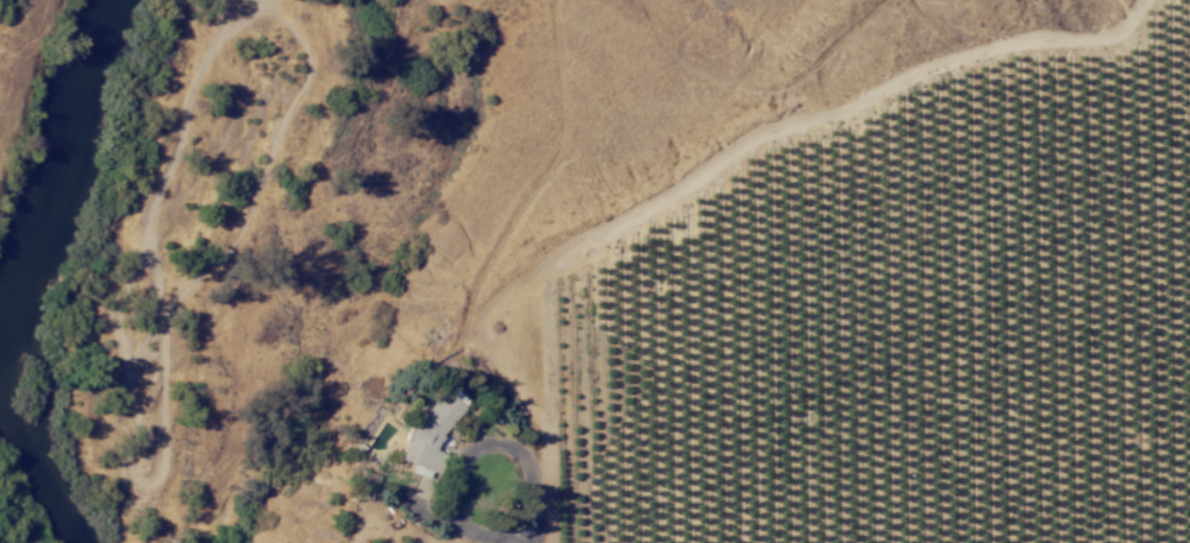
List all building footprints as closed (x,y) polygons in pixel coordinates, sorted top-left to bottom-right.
[(397,459),(409,463),(406,472),(427,479),(441,462),(444,454),(430,450),(438,441),(440,435),(462,408),(465,400),(447,384),(405,432),(397,459)]
